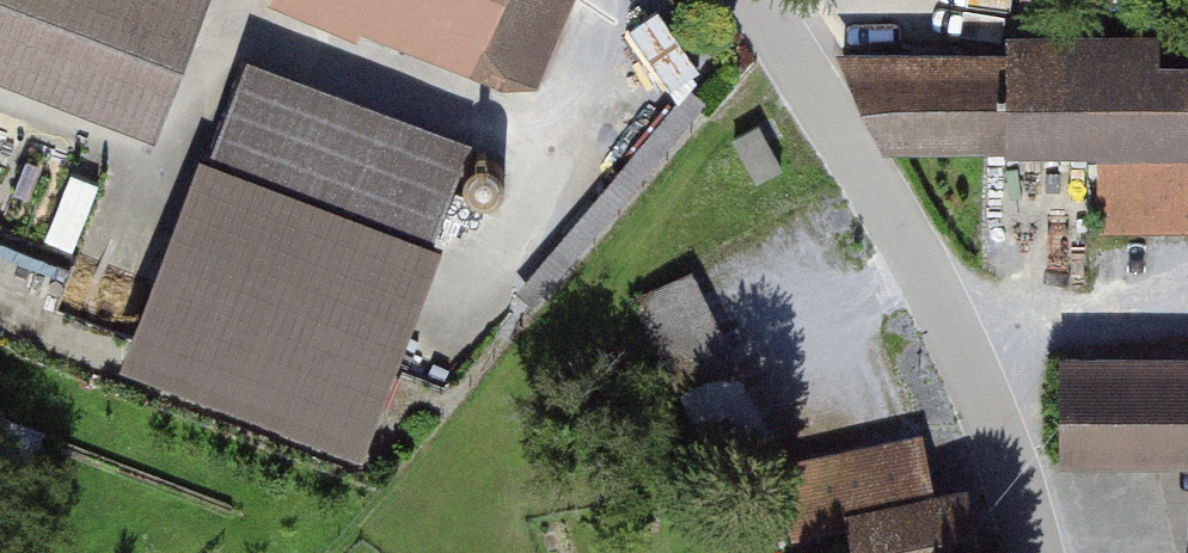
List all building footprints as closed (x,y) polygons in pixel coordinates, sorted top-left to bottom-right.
[(141,103),(180,0),(0,0),(0,49),(141,103)] [(280,1),(357,33),(367,11),(522,77),(555,0),(280,0),(280,1)] [(884,140),(1097,139),(1101,207),(1187,206),(1187,70),(1156,70),(1155,54),(844,54),(884,140)] [(453,136),(232,57),(194,154),(417,236),(453,136)] [(732,138),(755,180),(781,167),(757,124),(732,138)] [(434,245),(194,154),(113,366),(353,457),(434,245)] [(690,275),(638,299),(718,466),(769,442),(690,275)] [(1060,451),(1187,451),(1187,359),(1060,359),(1060,451)] [(792,528),(854,516),(862,552),(971,552),(959,494),(933,499),(921,442),(780,471),(792,528)]
